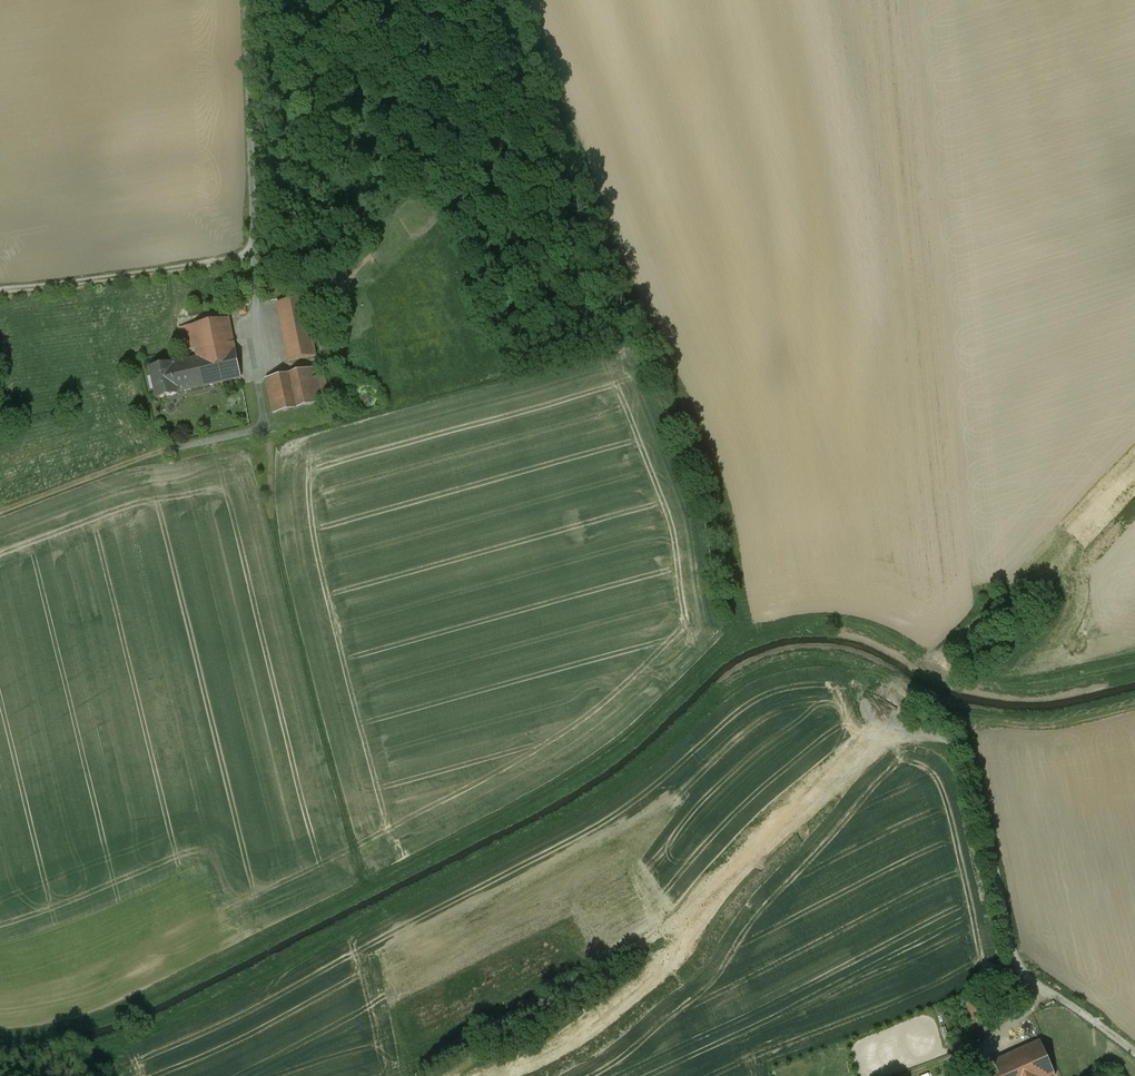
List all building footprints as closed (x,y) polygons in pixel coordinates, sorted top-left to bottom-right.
[(315,356),(304,298),(277,303),(289,361),(315,356)] [(197,359),(186,361),(193,389),(242,379),(229,318),(180,328),(185,351),(195,349),(197,359)] [(193,389),(186,361),(172,364),(171,363),(150,368),(152,378),(149,379),(151,389),(155,388),(157,399),(178,394),(178,392),(193,389)] [(326,403),(318,368),(267,379),(274,414),(326,403)] [(971,1000),(975,1020),(985,1018),(980,998),(971,1000)] [(994,1062),(1000,1075),(1055,1075),(1040,1042),(994,1062)]
